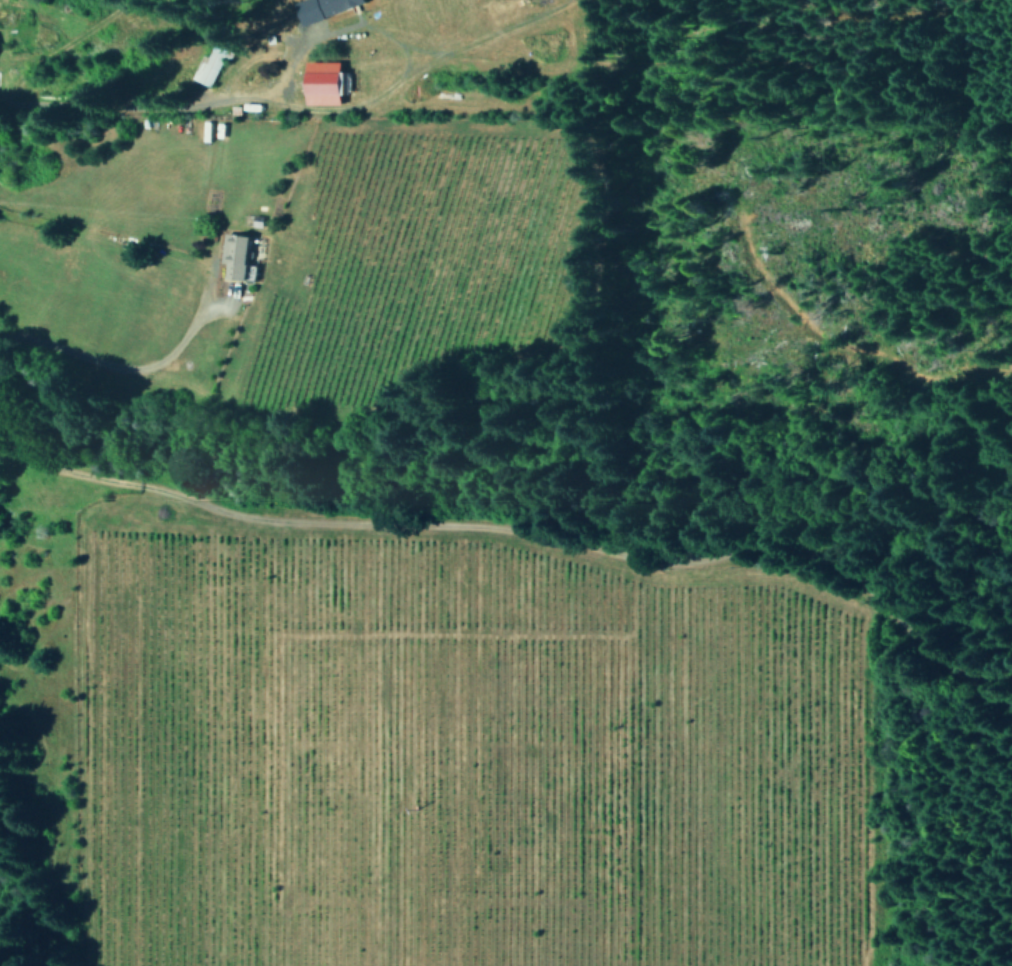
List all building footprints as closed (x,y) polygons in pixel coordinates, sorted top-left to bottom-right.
[(369,4),(367,0),(303,0),(300,1),(307,23),(369,4)] [(197,79),(215,87),(235,39),(225,34),(215,58),(207,54),(197,79)] [(347,61),(312,62),(313,105),(348,104),(347,61)] [(230,279),(253,280),(255,235),(225,233),(224,263),(231,263),(230,279)]
